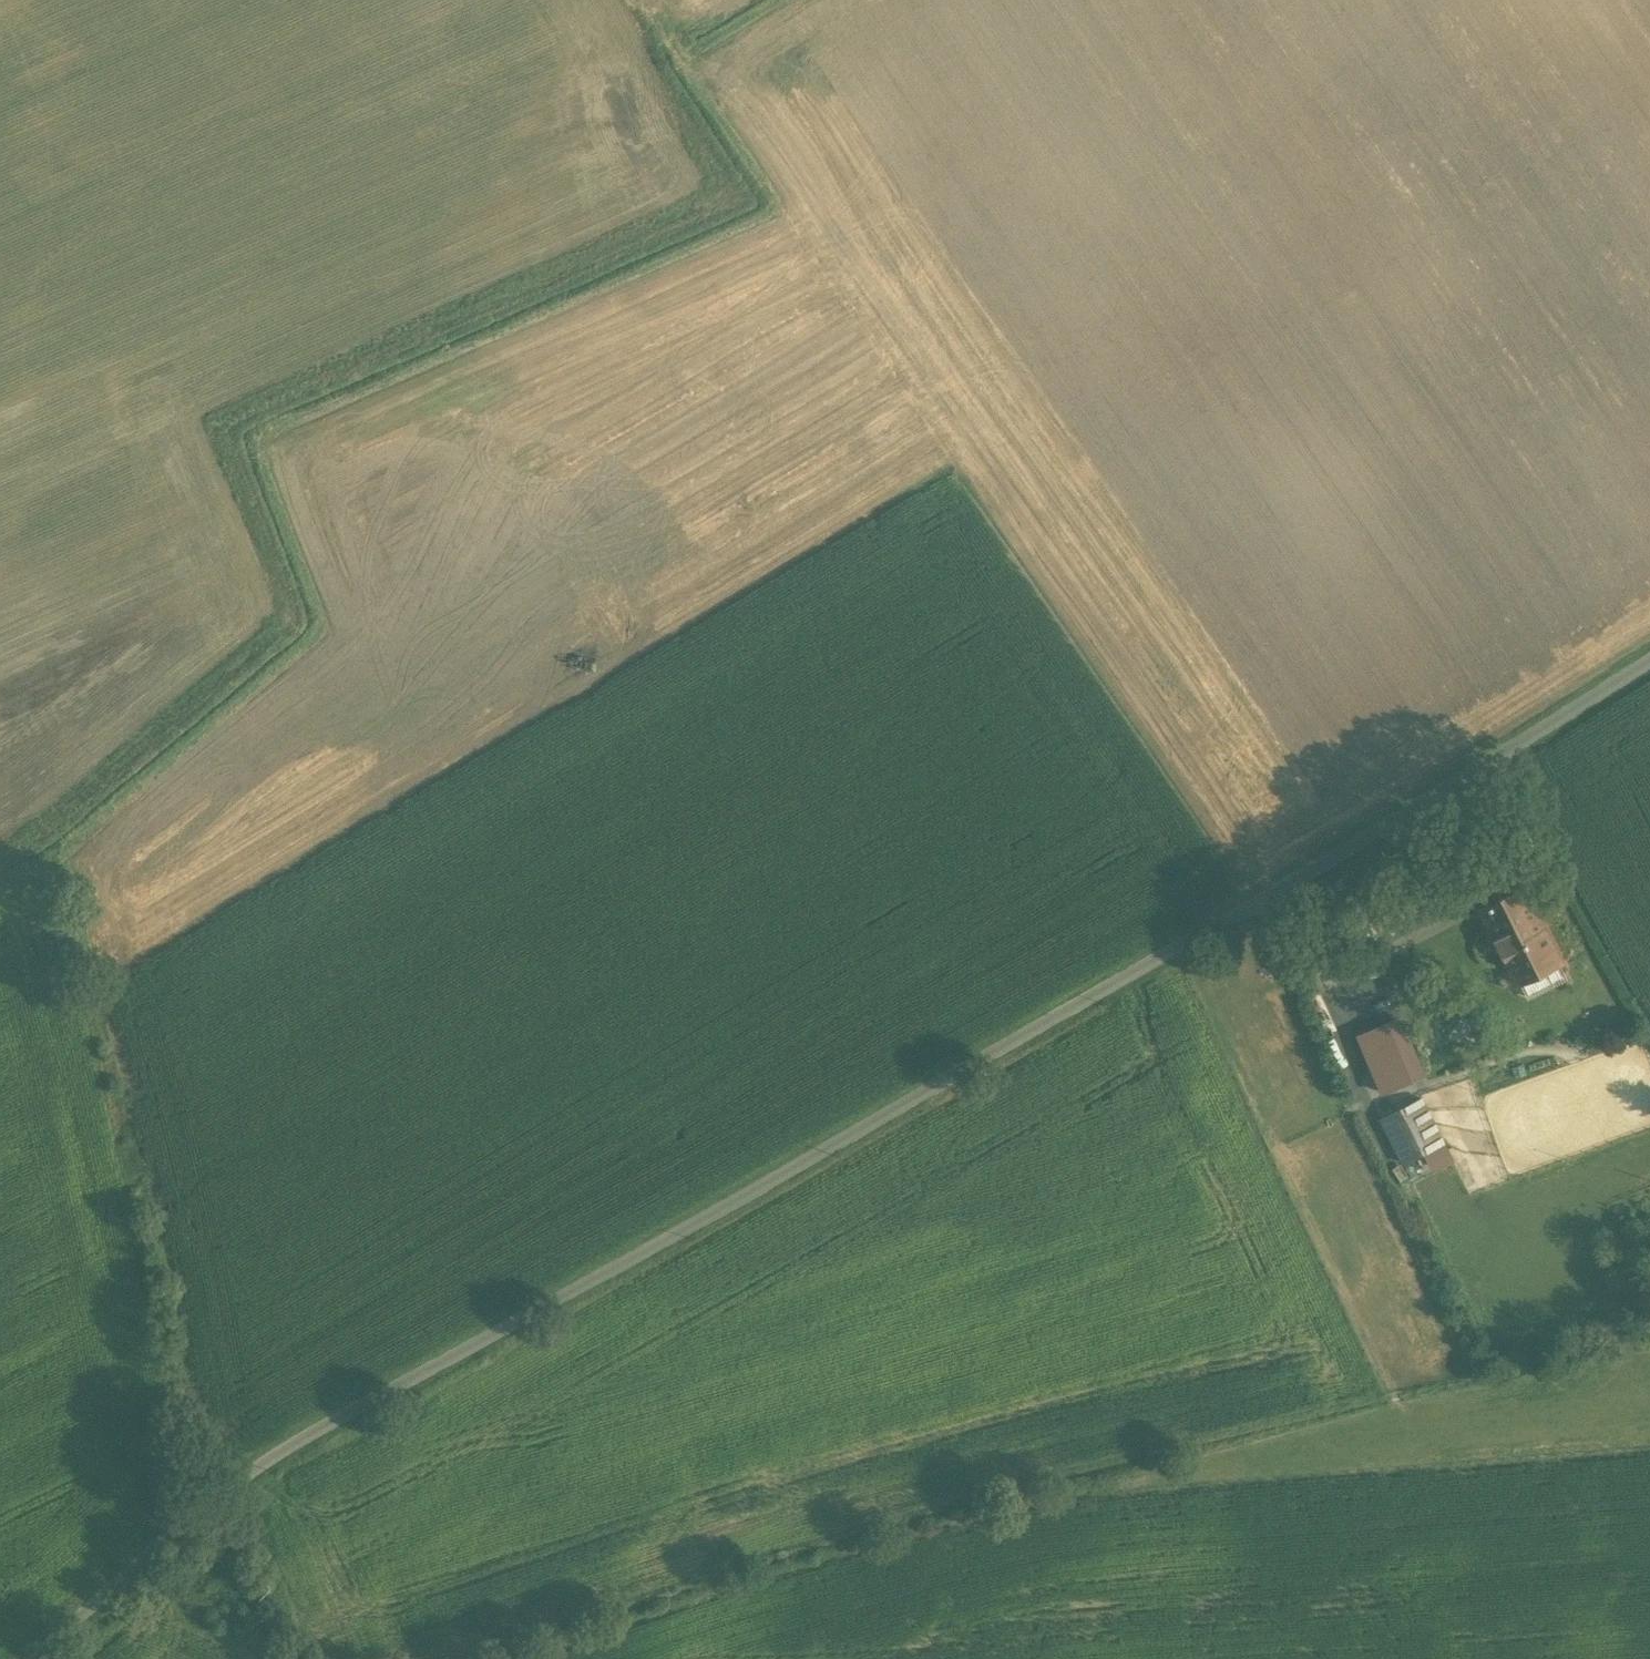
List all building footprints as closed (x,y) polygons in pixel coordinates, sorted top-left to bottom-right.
[(1529,887),(1481,908),(1516,984),(1563,962),(1529,887)] [(1371,1035),(1392,1085),(1407,1079),(1385,1029),(1371,1035)] [(1431,1170),(1455,1158),(1422,1090),(1377,1111),(1403,1164),(1424,1154),(1431,1170)]
